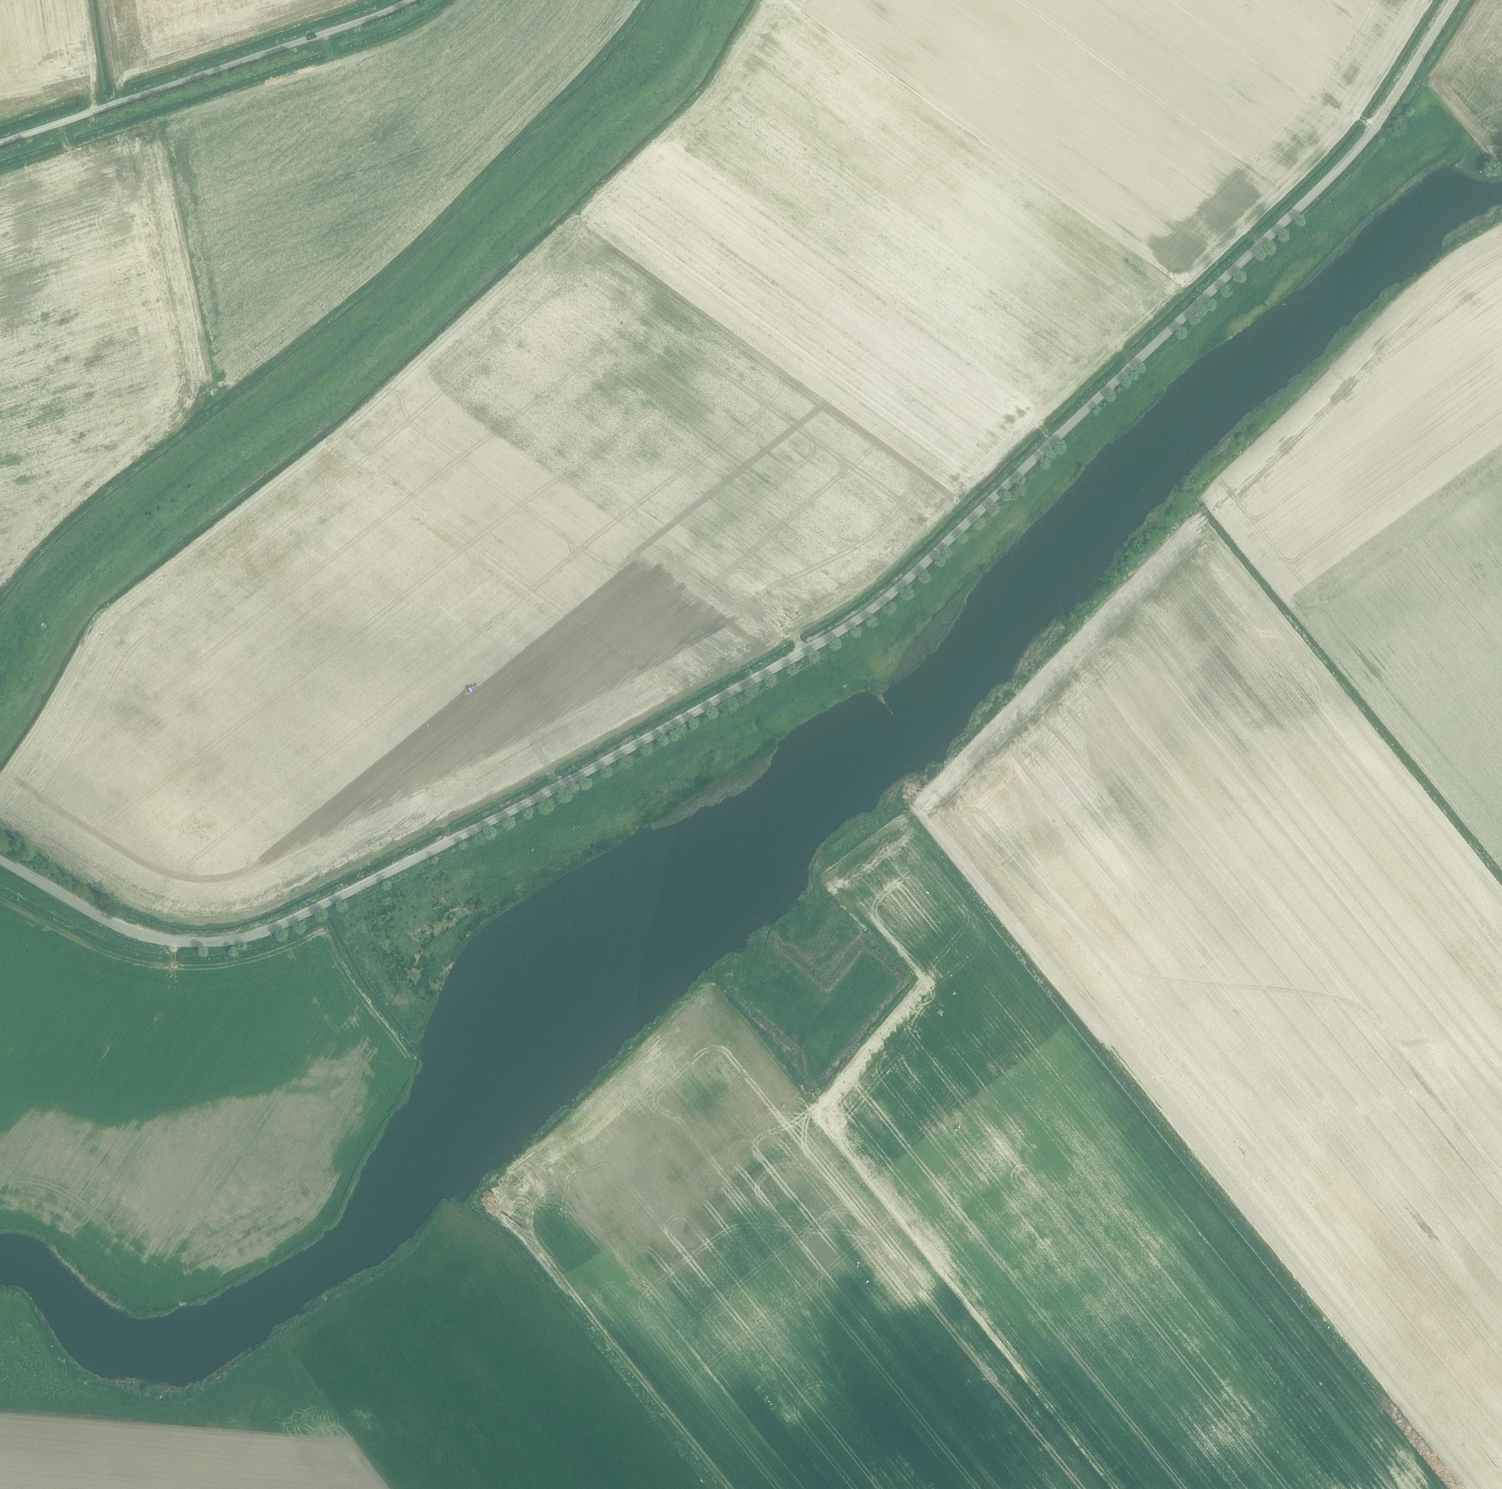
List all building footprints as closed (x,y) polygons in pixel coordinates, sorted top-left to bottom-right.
[(298,1110),(294,1121),(301,1123),(304,1112),(298,1110)] [(309,1115),(304,1121),(305,1122),(301,1128),(305,1131),(314,1118),(309,1115)]
